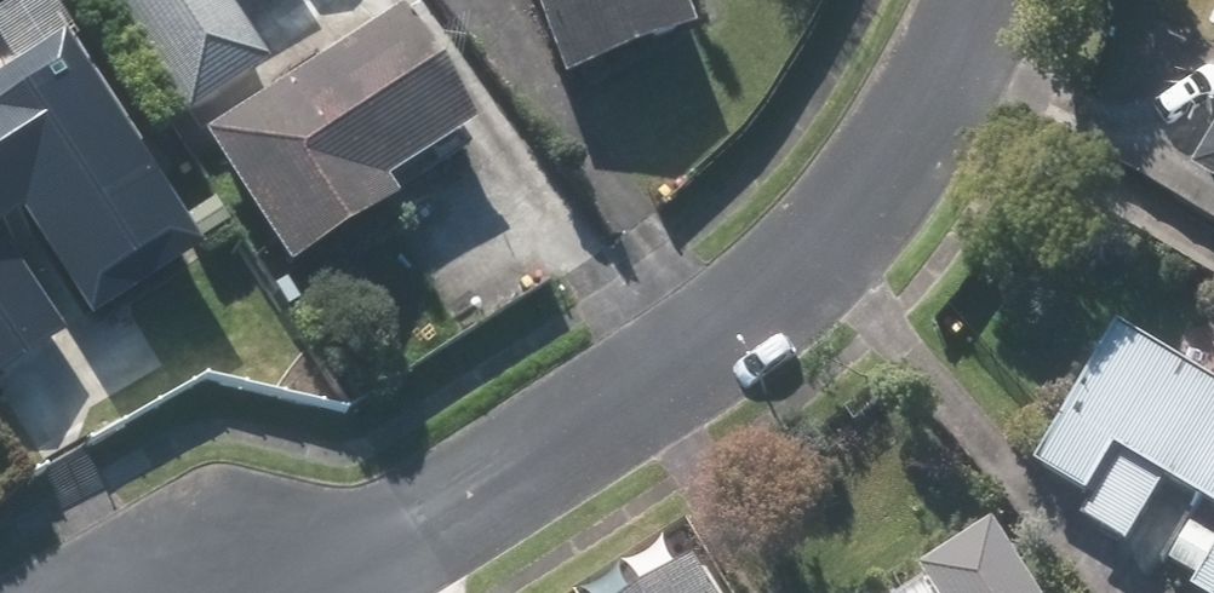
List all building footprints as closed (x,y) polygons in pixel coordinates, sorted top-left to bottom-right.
[(190,146),(283,86),(230,4),(236,0),(94,0),(190,146)] [(552,91),(684,44),(668,0),(519,0),(552,91)] [(283,86),(190,146),(280,283),(390,211),(376,190),(456,138),(380,22),(283,86)] [(9,217),(83,334),(193,264),(57,50),(0,86),(0,223),(9,217)] [(1187,177),(1213,193),(1213,131),(1187,177)] [(2,245),(0,246),(0,378),(60,342),(2,245)] [(1167,365),(1112,334),(1034,472),(1089,503),(1077,524),(1199,592),(1213,592),(1213,318),(1199,310),(1167,365)] [(993,525),(905,576),(912,588),(903,592),(1033,592),(993,525)] [(691,572),(659,592),(705,592),(691,572)]
